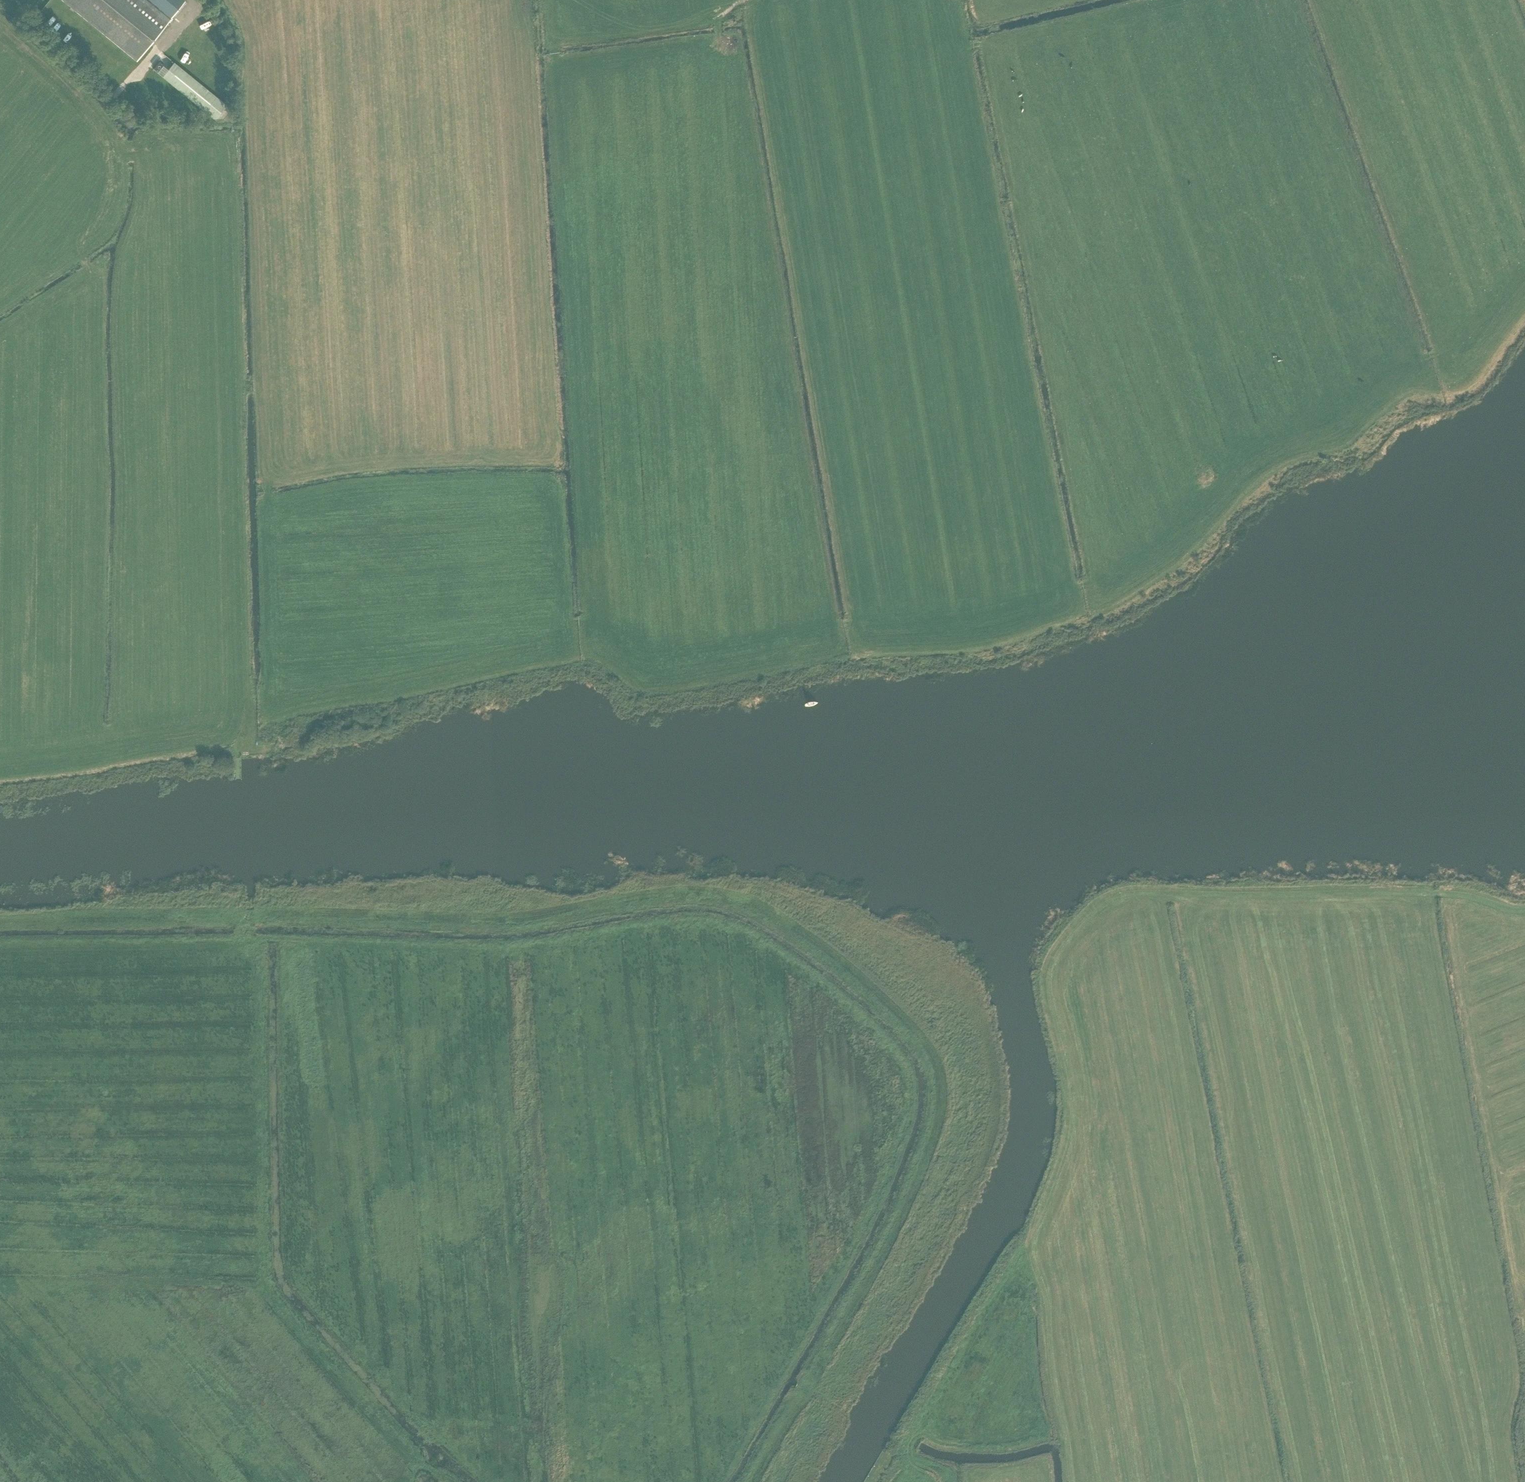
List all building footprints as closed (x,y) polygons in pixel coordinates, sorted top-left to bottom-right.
[(136,61),(185,1),(183,0),(62,0),(136,61)] [(215,120),(227,106),(180,68),(169,82),(215,120)] [(150,74),(145,82),(168,96),(173,87),(150,74)]
